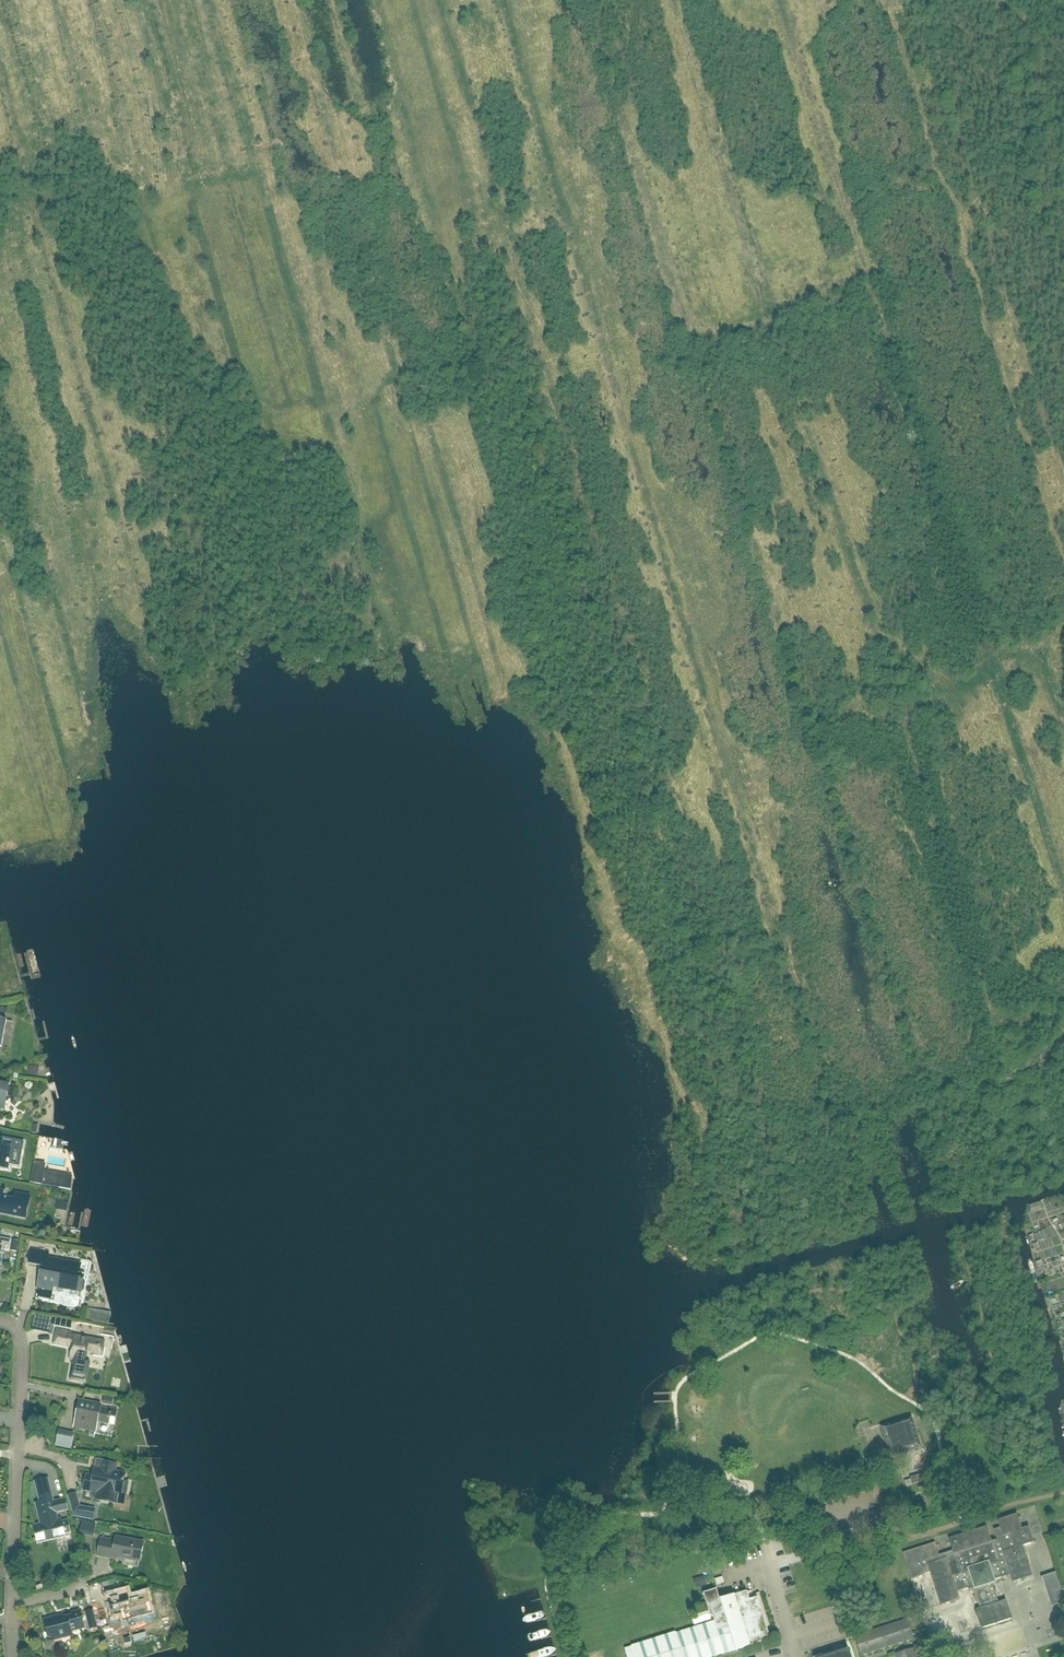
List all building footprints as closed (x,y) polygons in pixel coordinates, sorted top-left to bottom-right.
[(0,1082),(0,1109),(5,1110),(10,1084),(0,1082)] [(7,1169),(11,1148),(1,1146),(2,1140),(0,1140),(0,1168),(7,1169)] [(11,1217),(26,1220),(27,1213),(30,1197),(15,1194),(14,1200),(5,1198),(6,1192),(0,1191),(0,1215),(11,1217)] [(63,1222),(65,1214),(56,1212),(54,1219),(63,1222)] [(1,1250),(9,1251),(11,1240),(0,1238),(0,1258),(1,1250)] [(79,1274),(81,1265),(48,1259),(49,1253),(31,1250),(29,1265),(41,1268),(37,1290),(40,1291),(38,1299),(50,1301),(53,1288),(81,1293),(84,1275),(79,1274)] [(110,1313),(87,1309),(84,1324),(108,1328),(110,1313)] [(52,1335),(53,1321),(35,1319),(34,1333),(52,1335)] [(53,1326),(71,1330),(72,1322),(54,1319),(53,1326)] [(71,1333),(57,1330),(54,1343),(71,1346),(69,1360),(74,1361),(71,1380),(85,1383),(89,1364),(85,1363),(88,1352),(96,1354),(95,1357),(104,1359),(106,1348),(103,1347),(104,1342),(71,1335),(71,1333)] [(97,1421),(109,1423),(114,1424),(117,1410),(111,1409),(111,1410),(100,1408),(101,1405),(80,1401),(75,1428),(95,1432),(97,1421)] [(911,1418),(881,1427),(890,1457),(920,1448),(911,1418)] [(73,1434),(58,1431),(55,1446),(70,1449),(73,1434)] [(97,1492),(96,1499),(114,1503),(115,1493),(126,1495),(129,1483),(124,1482),(124,1479),(125,1475),(114,1473),(116,1466),(103,1464),(102,1470),(96,1469),(94,1476),(87,1475),(84,1490),(97,1492)] [(925,1481),(923,1474),(910,1478),(911,1480),(912,1485),(925,1481)] [(67,1520),(60,1522),(60,1519),(58,1520),(56,1514),(68,1511),(65,1498),(53,1501),(53,1499),(36,1504),(41,1524),(34,1525),(38,1542),(64,1536),(63,1534),(70,1532),(67,1520)] [(94,1518),(95,1510),(80,1507),(73,1509),(74,1514),(94,1518)] [(1012,1583),(1032,1577),(1022,1547),(1034,1543),(1029,1527),(1021,1529),(1017,1515),(997,1521),(999,1528),(993,1530),(997,1541),(995,1541),(994,1540),(991,1541),(986,1527),(948,1539),(953,1552),(939,1556),(935,1543),(902,1554),(911,1581),(930,1574),(940,1606),(959,1600),(957,1592),(968,1589),(969,1592),(974,1595),(973,1598),(975,1603),(977,1604),(979,1609),(975,1610),(981,1629),(1012,1619),(1006,1600),(998,1603),(992,1585),(995,1584),(994,1580),(1010,1575),(1012,1583)] [(96,1523),(82,1521),(79,1534),(93,1537),(96,1523)] [(117,1557),(140,1562),(143,1543),(116,1538),(116,1542),(101,1540),(98,1557),(117,1560),(117,1557)] [(696,1589),(707,1585),(704,1576),(693,1580),(696,1589)] [(801,1580),(802,1586),(816,1583),(815,1577),(801,1580)] [(1043,1580),(1049,1608),(1061,1606),(1055,1577),(1043,1580)] [(714,1621),(631,1647),(631,1648),(625,1650),(627,1656),(715,1656),(770,1640),(757,1598),(744,1602),(741,1594),(734,1596),(719,1600),(718,1595),(716,1590),(703,1594),(710,1616),(713,1617),(714,1621)] [(817,1605),(834,1601),(833,1594),(807,1600),(809,1611),(818,1610),(817,1605)] [(113,1617),(123,1615),(125,1622),(151,1614),(146,1596),(123,1602),(121,1595),(108,1599),(113,1617)] [(919,1606),(921,1612),(927,1611),(925,1604),(919,1606)] [(52,1641),(73,1636),(72,1632),(85,1629),(80,1611),(71,1613),(72,1616),(64,1618),(63,1616),(44,1621),(47,1632),(49,1631),(52,1641)] [(97,1628),(93,1611),(85,1613),(90,1630),(97,1628)] [(815,1616),(805,1619),(808,1628),(817,1626),(815,1616)] [(114,1640),(109,1619),(98,1621),(103,1642),(114,1640)] [(898,1623),(904,1642),(914,1639),(907,1620),(898,1623)] [(889,1625),(896,1645),(904,1642),(898,1623),(889,1625)] [(880,1628),(887,1648),(896,1645),(889,1625),(880,1628)] [(871,1631),(878,1651),(887,1648),(880,1628),(871,1631)] [(863,1634),(869,1653),(878,1651),(871,1631),(863,1634)] [(860,1656),(869,1653),(863,1634),(854,1637),(860,1656)] [(914,1648),(895,1654),(896,1656),(917,1656),(914,1648)]
